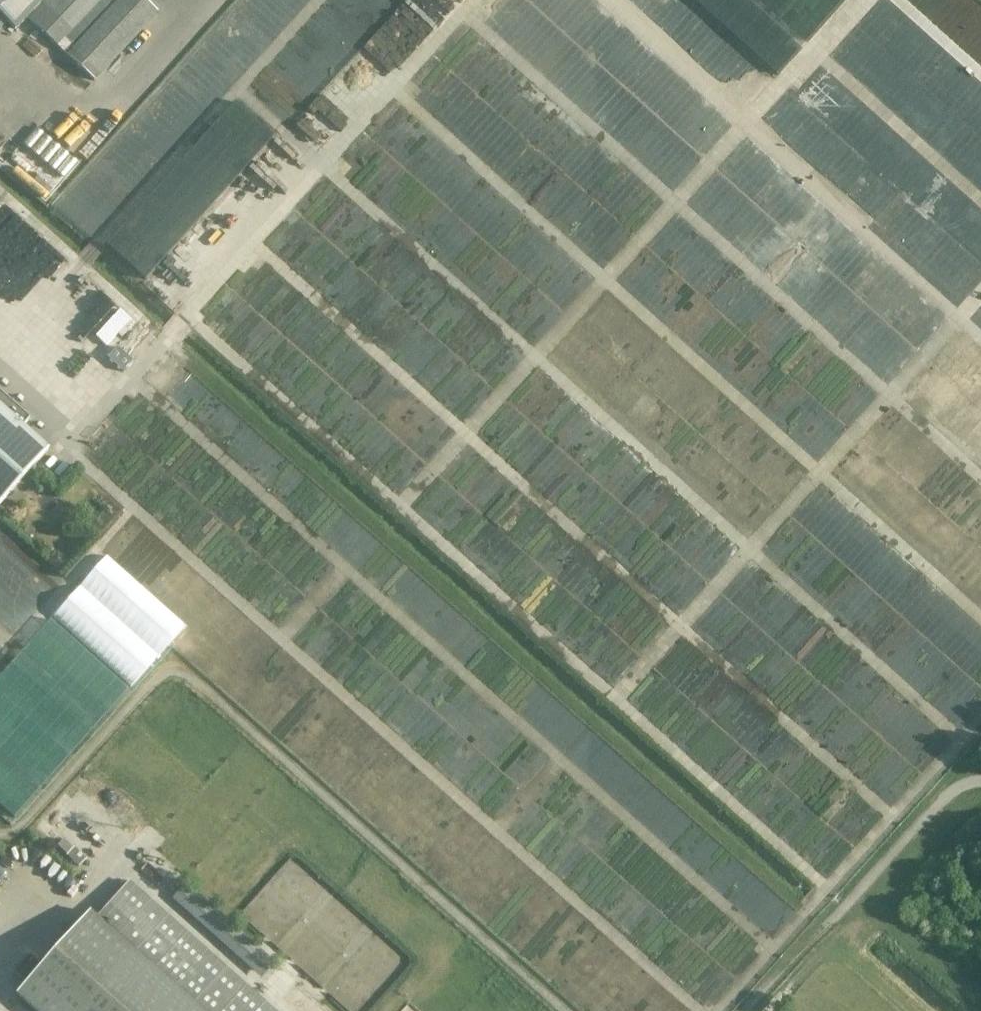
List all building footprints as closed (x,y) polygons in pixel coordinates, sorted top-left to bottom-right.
[(3,17),(16,30),(27,18),(30,21),(32,19),(65,50),(63,52),(95,81),(159,13),(145,0),(0,0),(0,14),(3,17)] [(48,449),(22,426),(29,418),(0,392),(0,503),(48,449)] [(107,553),(53,614),(133,684),(187,622),(107,553)] [(17,994),(36,1010),(274,1010),(128,881),(97,917),(91,912),(17,994)]
